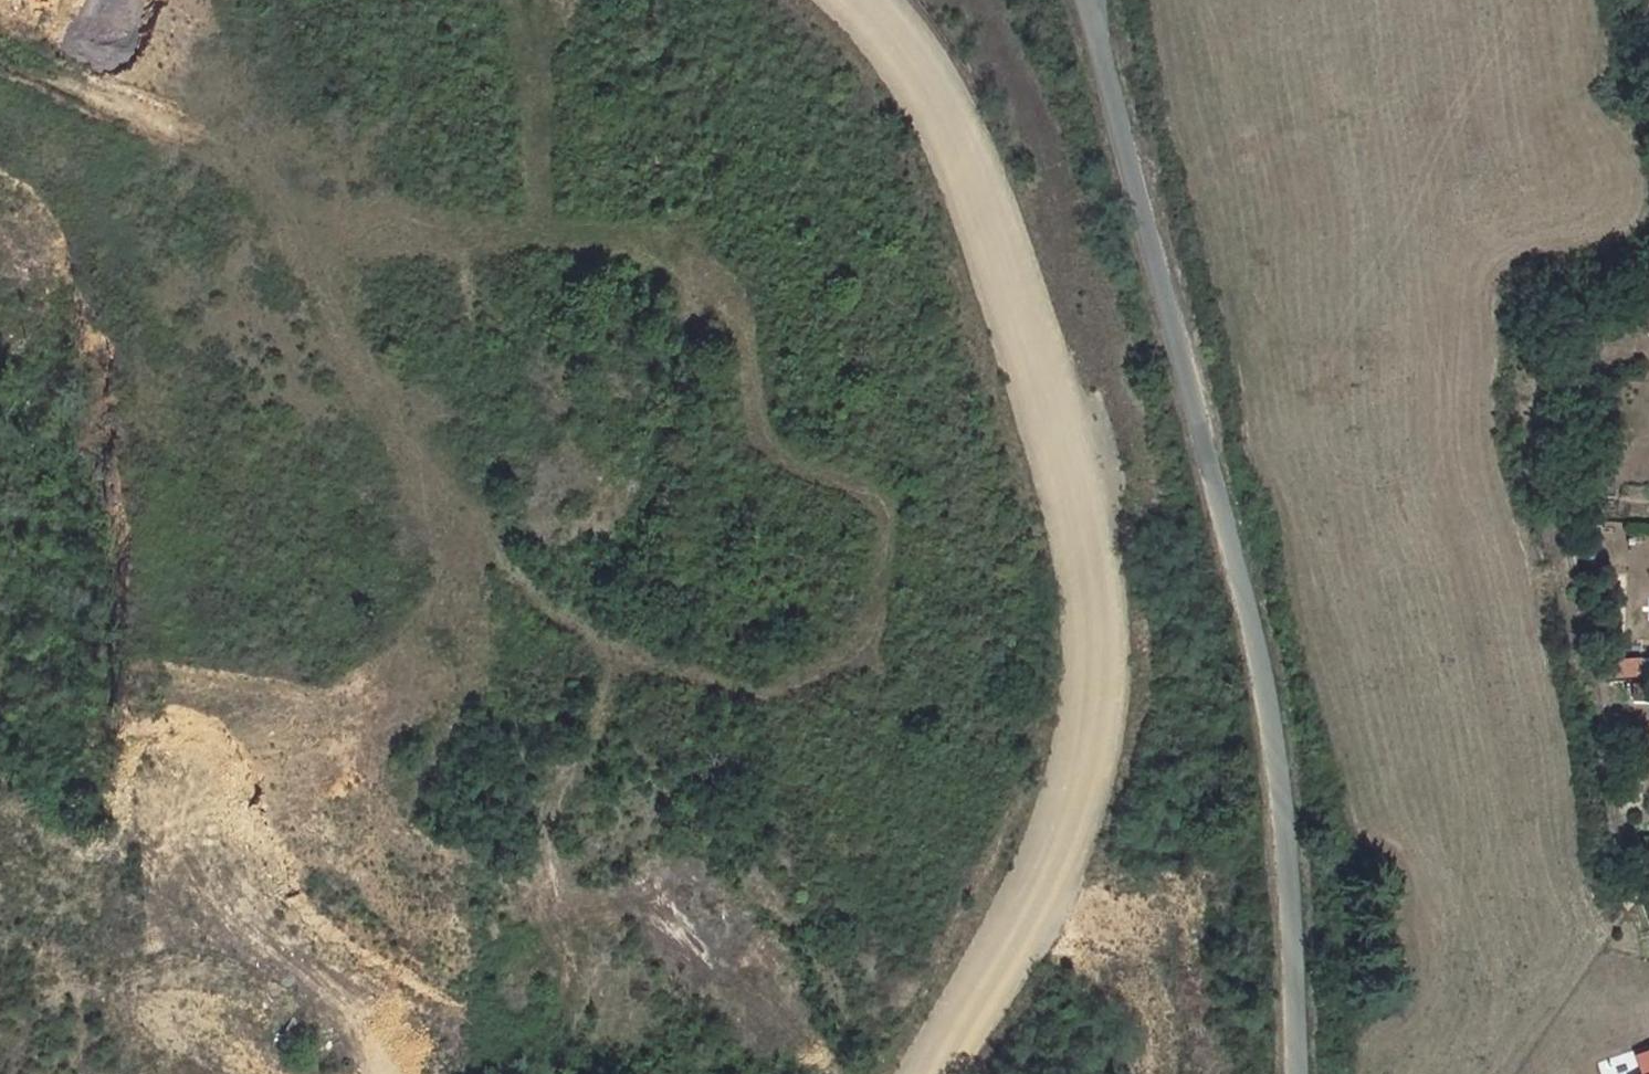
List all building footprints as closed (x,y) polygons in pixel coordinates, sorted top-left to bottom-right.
[(1578,493),(1597,494),(1597,479),(1578,478),(1578,493)] [(1638,660),(1602,664),(1604,680),(1640,677),(1638,660)] [(1633,687),(1632,700),(1648,700),(1648,687),(1633,687)] [(1634,1055),(1641,1073),(1648,1073),(1648,1050),(1634,1055)]
